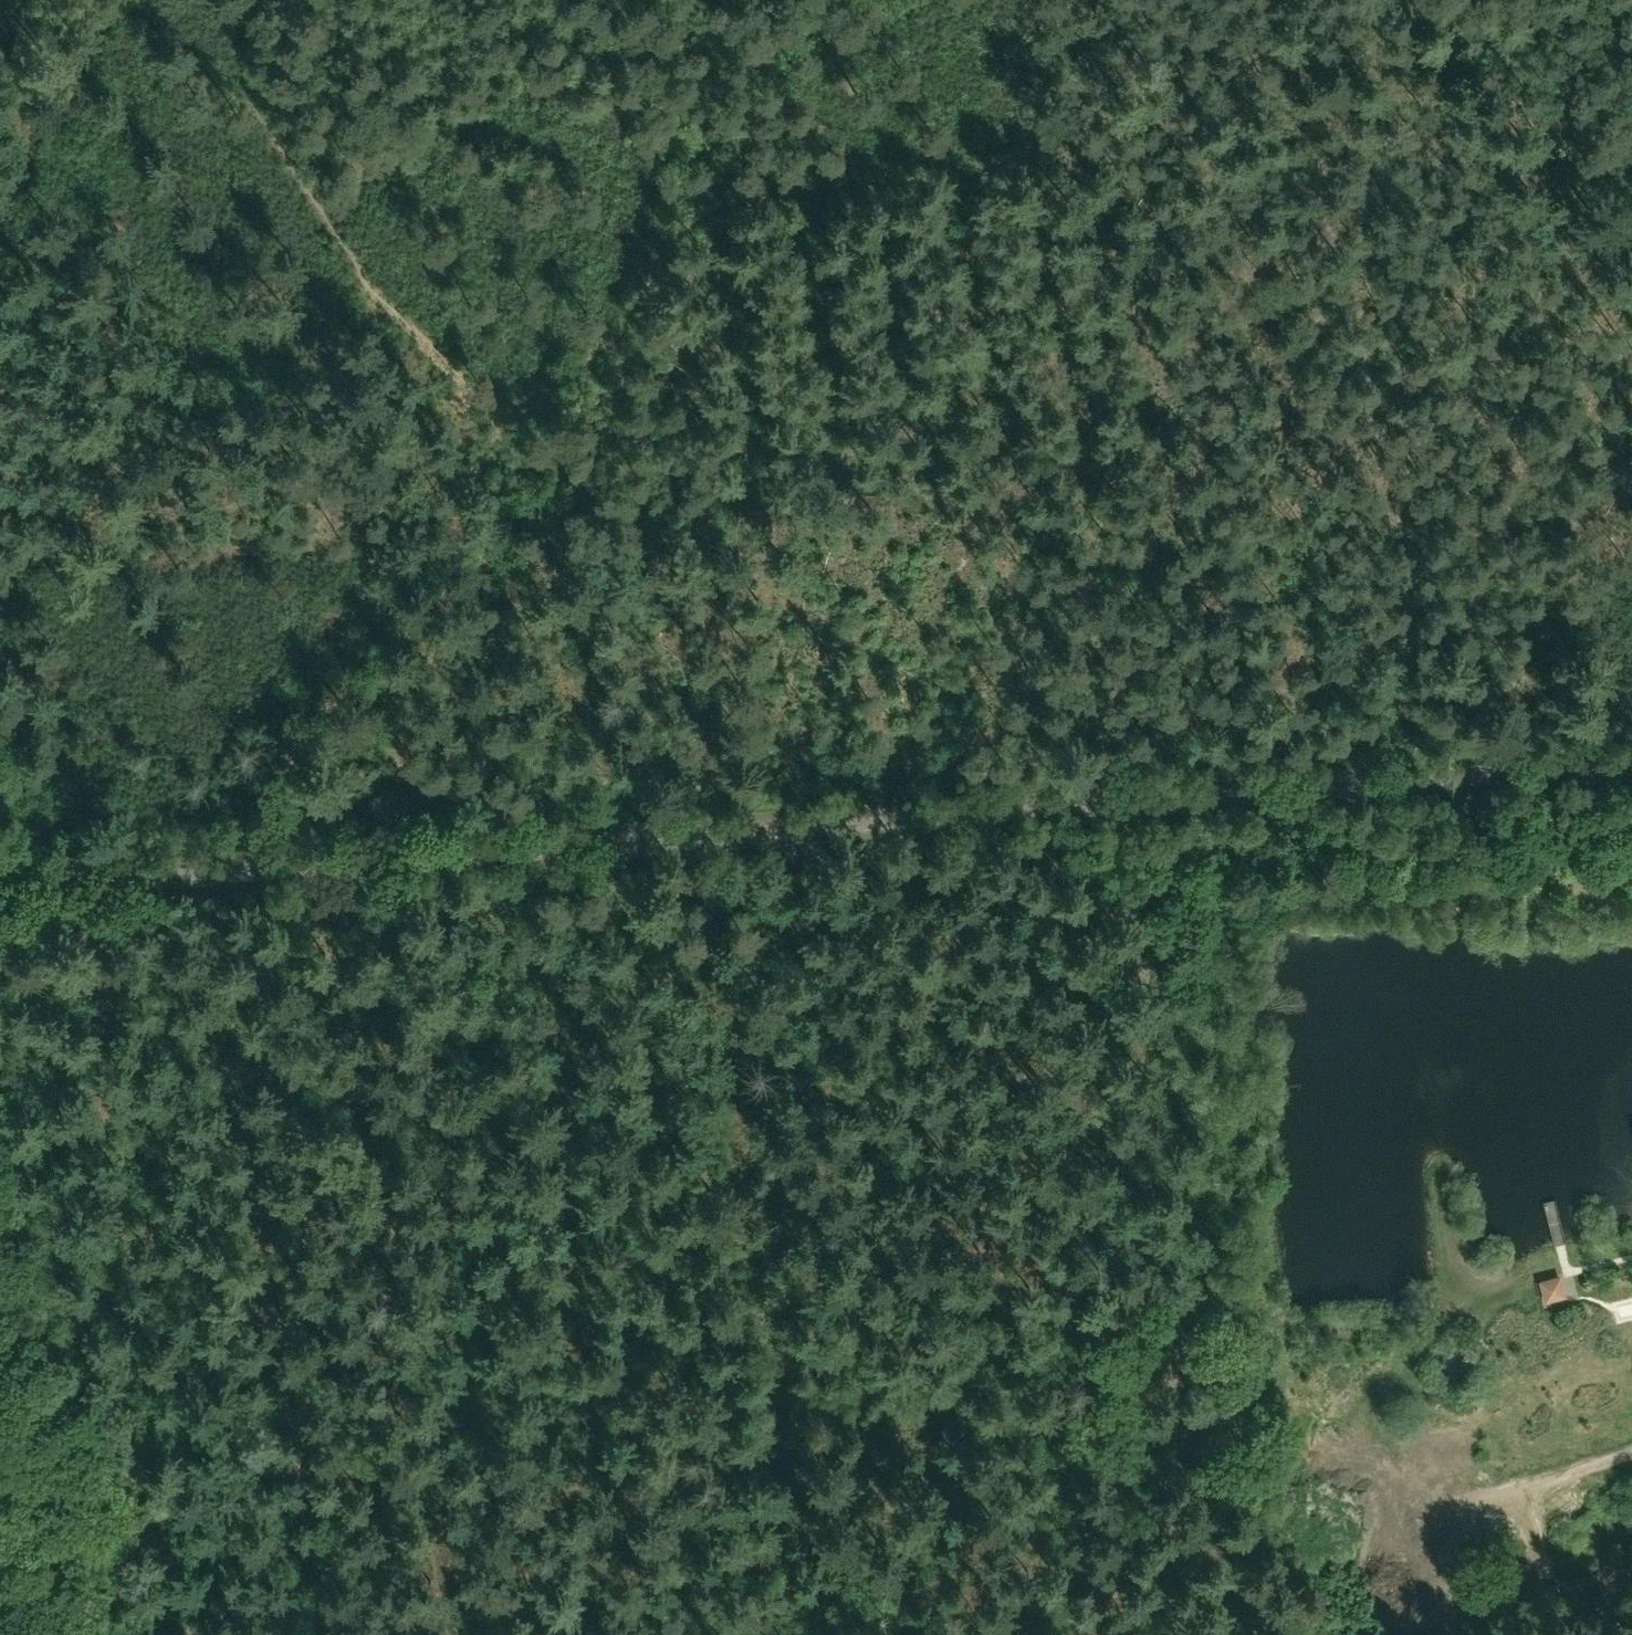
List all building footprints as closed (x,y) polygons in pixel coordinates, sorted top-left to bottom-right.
[(1538,1282),(1544,1304),(1567,1298),(1561,1276),(1538,1282)]
